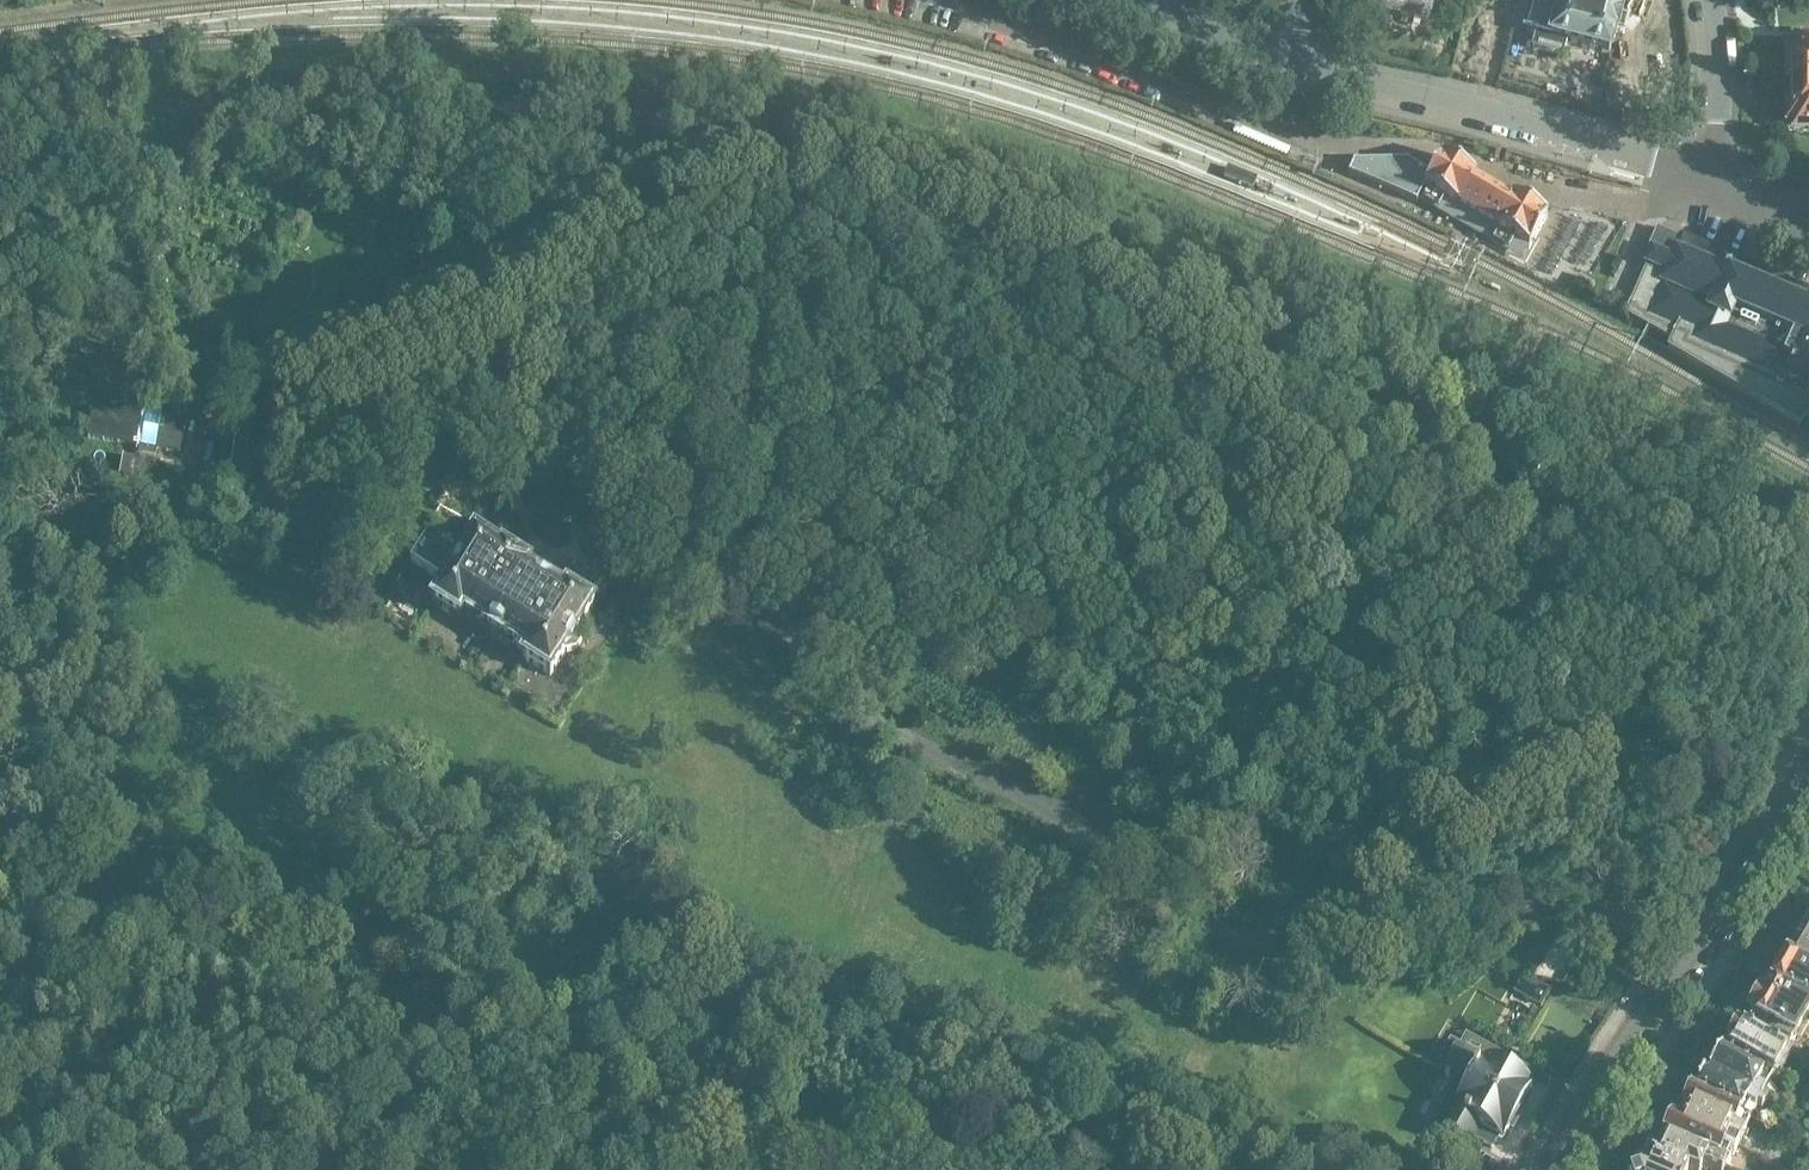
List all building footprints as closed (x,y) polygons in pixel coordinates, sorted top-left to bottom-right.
[(1356,7),(1371,10),(1370,14),(1424,26),(1425,24),(1427,24),(1432,4),(1433,4),(1434,0),(1358,0),(1356,7)] [(1619,15),(1623,0),(1545,0),(1545,2),(1539,0),(1535,0),(1526,31),(1536,33),(1532,47),(1561,55),(1565,41),(1608,53),(1614,32),(1616,33),(1620,16),(1619,15)] [(1786,40),(1786,86),(1808,86),(1808,40),(1786,40)] [(1786,86),(1786,133),(1808,133),(1808,86),(1786,86)] [(1491,240),(1509,250),(1515,240),(1528,248),(1546,217),(1512,197),(1510,201),(1473,179),(1475,175),(1441,155),(1430,174),(1406,160),(1354,162),(1349,174),(1415,203),(1424,188),(1497,230),(1491,240)] [(1625,313),(1674,335),(1669,345),(1800,428),(1805,416),(1808,418),(1808,293),(1684,237),(1683,240),(1657,229),(1648,250),(1652,252),(1625,313)] [(1594,280),(1581,273),(1575,285),(1588,291),(1594,280)] [(88,436),(141,446),(140,452),(155,454),(156,449),(180,453),(186,419),(123,407),(122,415),(93,409),(88,436)] [(255,442),(235,439),(229,476),(252,479),(253,470),(251,470),(255,442)] [(411,563),(444,583),(432,602),(460,619),(463,614),(525,652),(522,658),(550,675),(562,655),(576,650),(584,637),(581,623),(593,604),(566,588),(563,592),(527,569),(530,565),(502,548),(501,550),(475,534),(474,535),(451,521),(451,522),(440,515),(411,563)] [(1799,881),(1808,886),(1808,863),(1799,881)] [(1808,970),(1808,923),(1808,922),(1788,957),(1786,956),(1785,957),(1808,970)] [(1808,1005),(1808,970),(1785,957),(1771,983),(1808,1005)] [(1519,980),(1513,991),(1541,1007),(1552,988),(1519,980)] [(1771,983),(1769,986),(1768,986),(1763,995),(1761,995),(1749,1015),(1766,1025),(1761,1034),(1787,1049),(1792,1040),(1798,1044),(1808,1025),(1808,1023),(1805,1021),(1808,1014),(1808,1005),(1771,983)] [(1724,1051),(1772,1078),(1786,1053),(1738,1026),(1738,1027),(1732,1029),(1727,1037),(1728,1044),(1724,1051)] [(1526,1098),(1533,1086),(1528,1083),(1534,1073),(1516,1062),(1515,1064),(1505,1059),(1507,1057),(1467,1034),(1446,1071),(1457,1078),(1521,1114),(1529,1100),(1526,1098)] [(1708,1071),(1764,1102),(1767,1098),(1762,1096),(1772,1078),(1724,1051),(1722,1049),(1708,1071)] [(1762,1106),(1764,1102),(1708,1071),(1707,1071),(1692,1094),(1747,1122),(1748,1120),(1757,1103),(1762,1106)] [(1521,1114),(1457,1078),(1430,1127),(1439,1132),(1440,1133),(1430,1151),(1443,1159),(1454,1140),(1467,1148),(1474,1136),(1492,1146),(1498,1136),(1502,1139),(1509,1127),(1513,1129),(1521,1114)] [(1685,1111),(1682,1118),(1737,1145),(1749,1121),(1748,1120),(1747,1122),(1692,1094),(1691,1094),(1691,1095),(1684,1095),(1679,1105),(1683,1110),(1685,1111)] [(1664,1139),(1715,1163),(1722,1150),(1732,1154),(1737,1145),(1682,1118),(1678,1126),(1671,1123),(1664,1139)] [(1680,1169),(1701,1169),(1702,1168),(1706,1169),(1722,1169),(1724,1167),(1715,1163),(1664,1139),(1656,1158),(1680,1169)] [(1656,1158),(1650,1155),(1647,1156),(1644,1162),(1646,1166),(1644,1169),(1680,1169),(1656,1158)]
